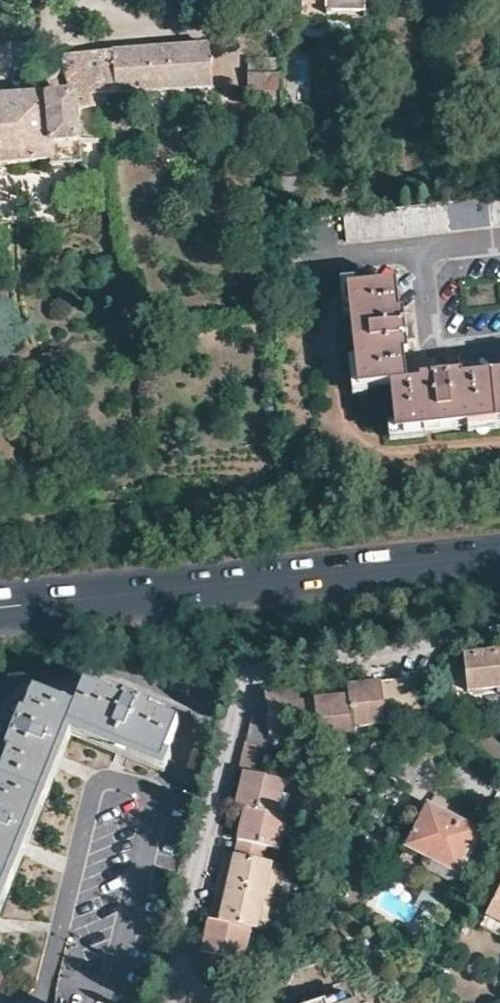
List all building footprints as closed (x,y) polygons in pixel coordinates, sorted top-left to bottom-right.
[(364,19),(364,0),(303,0),(303,21),(339,21),(340,19),(364,19)] [(213,86),(209,44),(64,53),(65,56),(64,58),(63,60),(61,62),(67,90),(0,95),(0,163),(49,159),(50,164),(82,161),(77,107),(105,105),(105,94),(213,86)] [(282,82),(282,52),(248,57),(252,86),(282,82)] [(343,212),(345,237),(345,238),(346,239),(499,223),(499,196),(448,201),(362,210),(343,212)] [(463,377),(462,376),(462,374),(452,374),(451,375),(450,374),(449,370),(450,370),(449,369),(449,368),(448,368),(431,370),(430,371),(431,377),(418,378),(418,383),(406,383),(403,356),(407,355),(406,342),(411,341),(410,321),(404,321),(403,310),(398,310),(395,280),(347,286),(358,386),(388,384),(394,432),(499,421),(499,374),(463,377)] [(451,656),(452,662),(463,662),(466,689),(499,686),(499,651),(451,656)] [(385,719),(411,716),(432,675),(381,681),(385,719)] [(385,723),(385,719),(381,681),(347,685),(348,694),(351,727),(385,723)] [(66,730),(160,766),(177,724),(150,714),(151,710),(112,694),(110,698),(83,687),(73,709),(33,693),(24,716),(19,715),(5,751),(9,753),(0,776),(0,897),(66,730)] [(301,699),(300,691),(266,695),(268,713),(252,714),(242,756),(271,763),(275,748),(267,746),(269,737),(304,733),(304,729),(301,699)] [(319,741),(352,737),(351,727),(348,694),(301,699),(304,729),(317,728),(319,741)] [(271,763),(242,756),(239,771),(243,772),(236,804),(245,806),(278,814),(285,781),(268,778),(269,774),(271,763)] [(456,872),(477,829),(425,804),(405,847),(456,872)] [(279,848),(286,816),(278,814),(245,806),(234,853),(262,859),(264,845),(279,848)] [(269,896),(278,863),(262,859),(234,853),(225,850),(217,884),(269,896)] [(486,909),(499,917),(499,883),(486,909)] [(261,929),(269,896),(217,884),(209,917),(250,927),(261,929)] [(201,965),(231,972),(234,958),(242,960),(250,927),(209,917),(200,950),(205,952),(201,965)] [(353,996),(347,999),(344,990),(307,1002),(355,1002),(353,996)]
